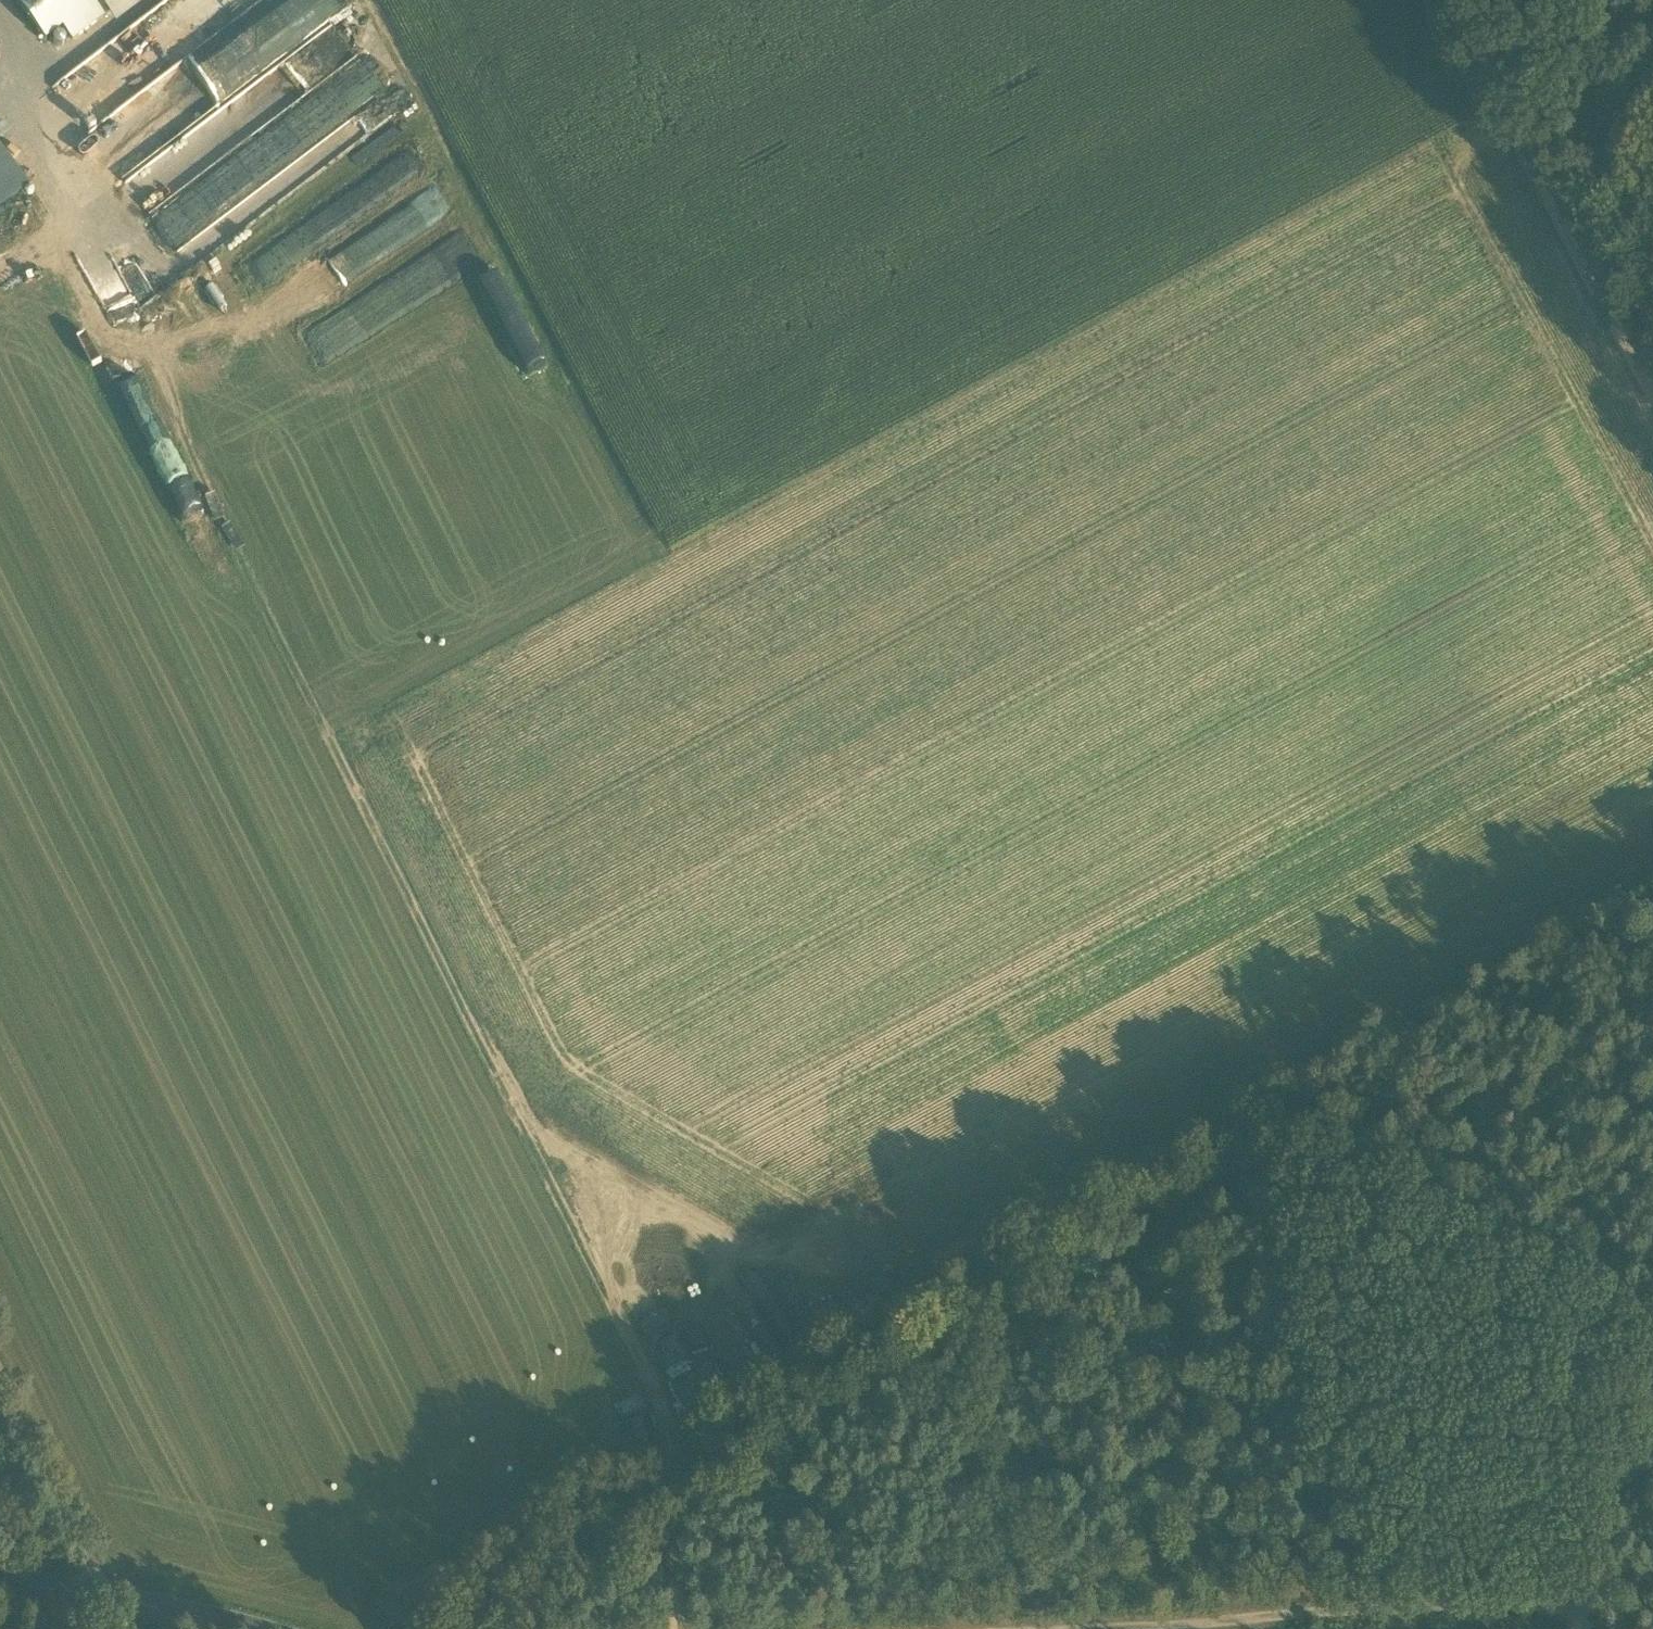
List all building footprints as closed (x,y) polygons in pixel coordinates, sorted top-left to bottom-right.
[(96,0),(13,0),(44,41),(61,28),(72,41),(107,15),(96,0)] [(107,15),(126,0),(96,0),(107,15)] [(63,36),(55,35),(52,43),(58,48),(65,44),(63,36)] [(128,103),(162,150),(184,134),(177,125),(194,114),(192,111),(208,99),(204,93),(198,98),(186,81),(168,94),(158,81),(128,103)] [(27,185),(0,150),(0,205),(27,185)] [(693,1352),(706,1347),(701,1332),(688,1337),(693,1352)]
